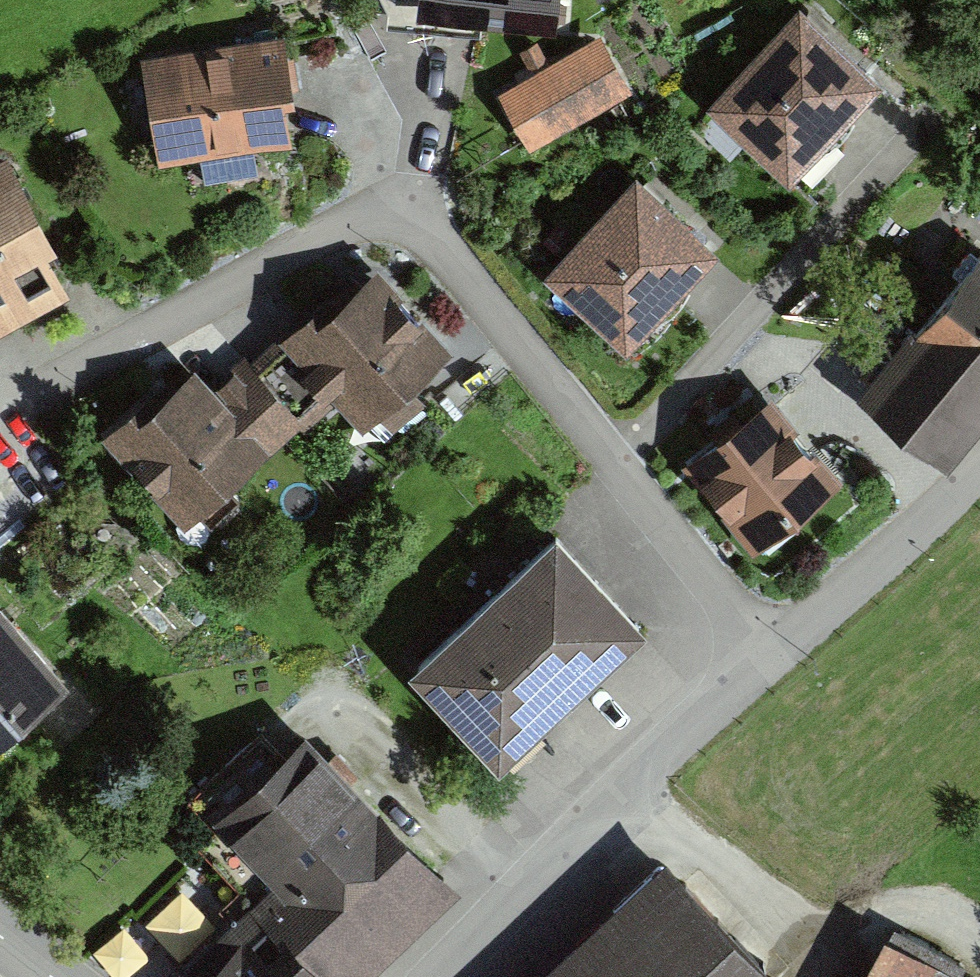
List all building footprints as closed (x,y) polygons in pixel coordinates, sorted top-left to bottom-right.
[(418,18),(550,30),(552,0),(420,0),(418,18)] [(705,100),(788,176),(883,74),(802,0),(798,0),(705,100)] [(294,135),(285,84),(295,82),(285,26),(139,51),(159,159),(294,135)] [(629,91),(598,36),(486,100),(517,154),(629,91)] [(0,155),(0,326),(70,288),(47,246),(57,241),(8,151),(0,155)] [(542,268),(625,345),(719,244),(636,167),(542,268)] [(975,251),(857,394),(940,463),(979,415),(979,255),(975,251)] [(183,367),(98,435),(172,528),(330,403),(350,427),(442,354),(369,262),(203,393),(183,367)] [(682,460),(754,547),(842,475),(770,388),(682,460)] [(556,526),(407,666),(499,763),(648,623),(556,526)] [(17,723),(70,677),(0,597),(0,738),(17,723)] [(195,976),(328,976),(329,976),(442,871),(300,719),(205,808),(285,893),(265,912),(231,943),(195,976)] [(661,861),(528,976),(763,976),(661,861)] [(878,934),(856,976),(962,976),(878,934)]
